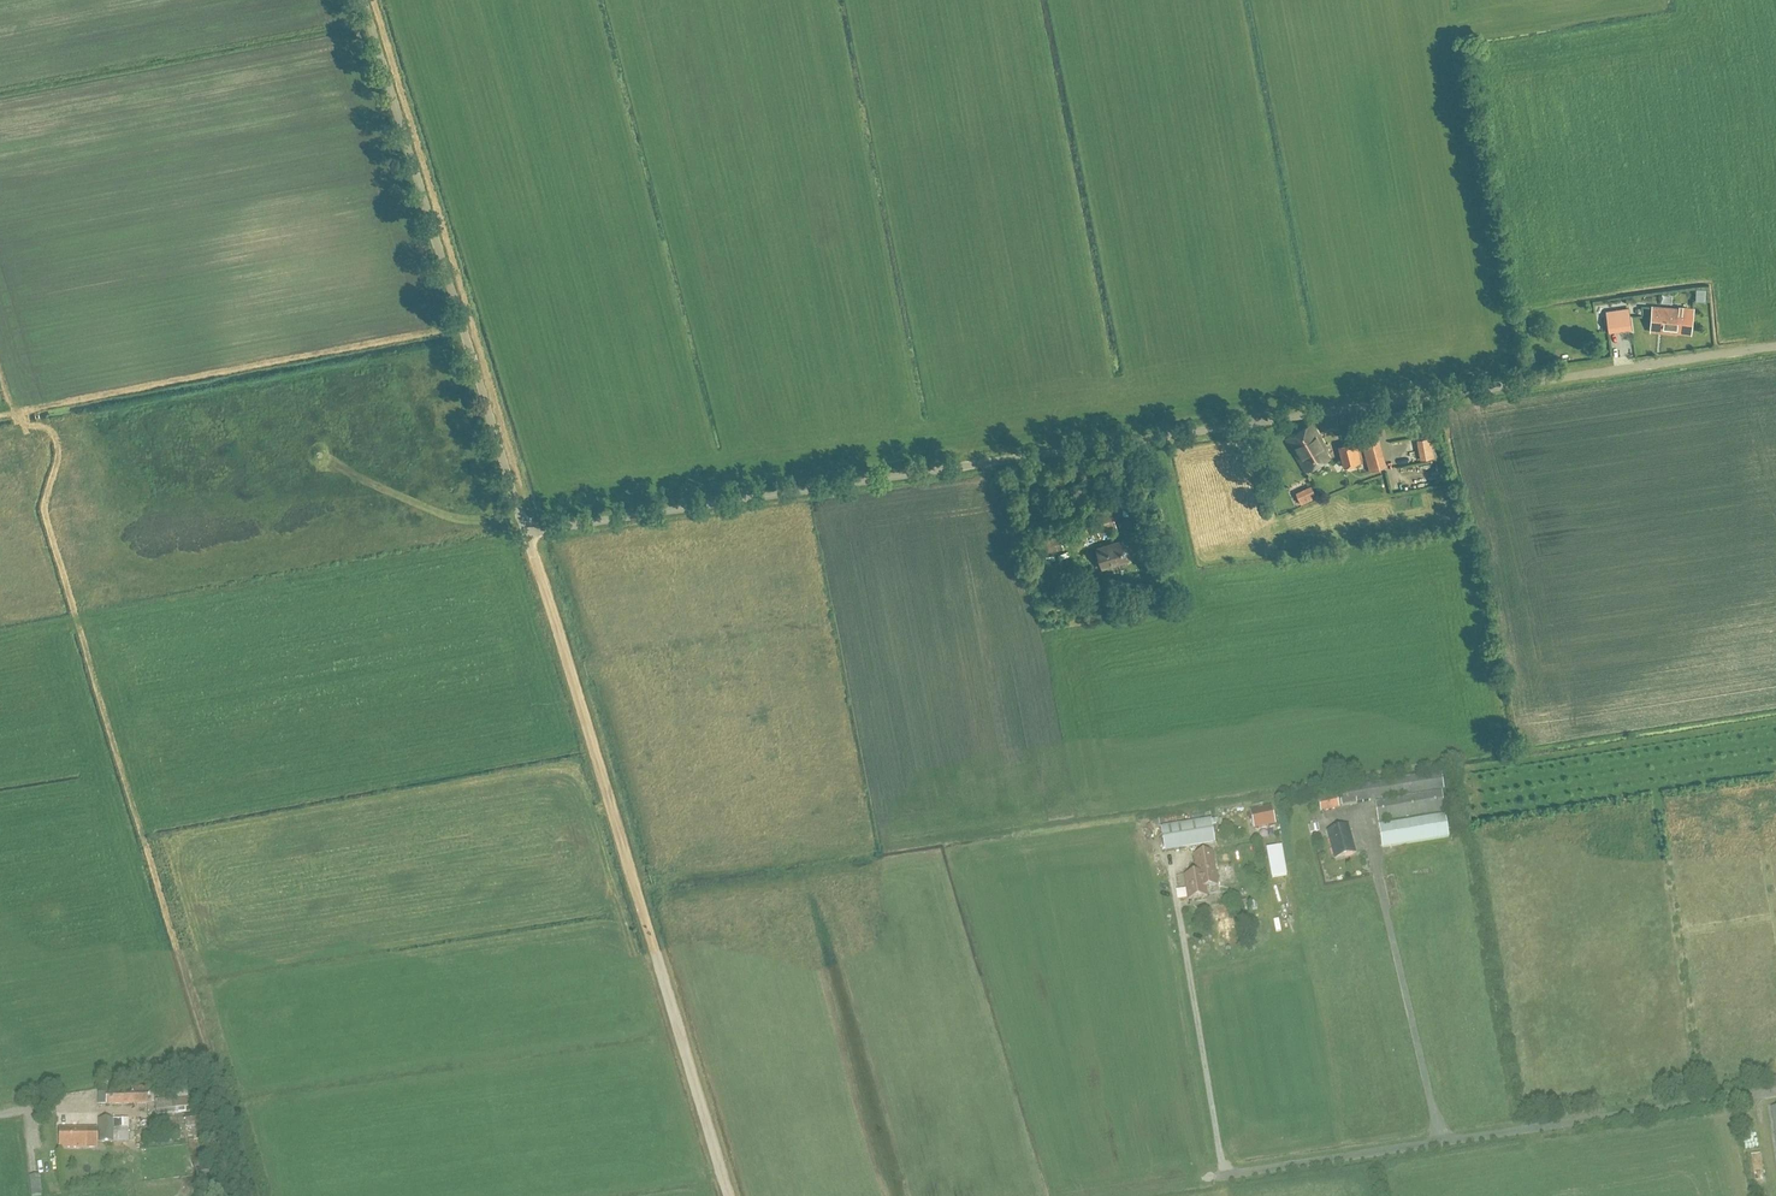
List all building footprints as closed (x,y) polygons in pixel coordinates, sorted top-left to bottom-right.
[(1663,332),(1677,333),(1677,332),(1691,334),(1694,308),(1684,307),(1679,307),(1679,309),(1671,308),(1662,307),(1651,306),(1650,331),(1658,331),(1663,332)] [(1631,328),(1628,308),(1607,311),(1609,332),(1631,328)] [(1702,320),(1703,338),(1711,338),(1710,320),(1702,320)] [(1305,471),(1329,457),(1325,451),(1328,449),(1312,423),(1286,438),(1305,471)] [(1434,457),(1431,437),(1417,439),(1421,459),(1434,457)] [(1370,471),(1381,467),(1374,440),(1362,443),(1370,471)] [(1345,468),(1362,462),(1356,441),(1339,447),(1345,468)] [(1297,490),(1304,504),(1319,496),(1313,483),(1297,490)] [(1099,533),(1117,528),(1110,503),(1091,508),(1099,533)] [(1073,541),(1087,538),(1085,527),(1070,530),(1073,541)] [(1040,542),(1048,557),(1064,548),(1056,533),(1040,542)] [(1152,554),(1162,552),(1164,551),(1161,538),(1149,540),(1152,554)] [(1103,568),(1126,561),(1120,541),(1097,548),(1103,568)] [(1342,806),(1444,790),(1441,772),(1339,789),(1342,806)] [(1444,811),(1445,814),(1378,824),(1382,848),(1448,837),(1441,791),(1375,801),(1378,822),(1444,811)] [(1320,812),(1339,808),(1336,797),(1318,801),(1320,812)] [(1271,805),(1249,810),(1254,829),(1276,825),(1271,805)] [(1165,852),(1214,843),(1210,820),(1161,828),(1165,852)] [(1308,826),(1310,834),(1320,832),(1318,824),(1308,826)] [(1334,859),(1355,853),(1347,826),(1327,832),(1334,859)] [(1287,874),(1281,845),(1267,848),(1272,877),(1287,874)] [(1197,874),(1184,876),(1188,900),(1207,896),(1205,887),(1217,885),(1212,851),(1194,854),(1197,868),(1196,868),(1197,874)] [(132,1088),(132,1092),(107,1093),(107,1105),(148,1103),(147,1087),(132,1088)] [(196,1112),(196,1106),(195,1096),(187,1097),(186,1090),(173,1092),(173,1098),(155,1100),(156,1115),(176,1113),(182,1113),(196,1112)] [(186,1127),(198,1126),(197,1114),(185,1115),(186,1127)] [(99,1143),(128,1142),(127,1119),(98,1119),(99,1143)] [(58,1148),(96,1148),(96,1128),(58,1128),(58,1148)] [(1765,1175),(1764,1152),(1753,1152),(1754,1176),(1765,1175)] [(197,1169),(198,1179),(210,1177),(208,1167),(197,1169)] [(29,1176),(31,1195),(33,1195),(42,1195),(40,1175),(29,1176)]
